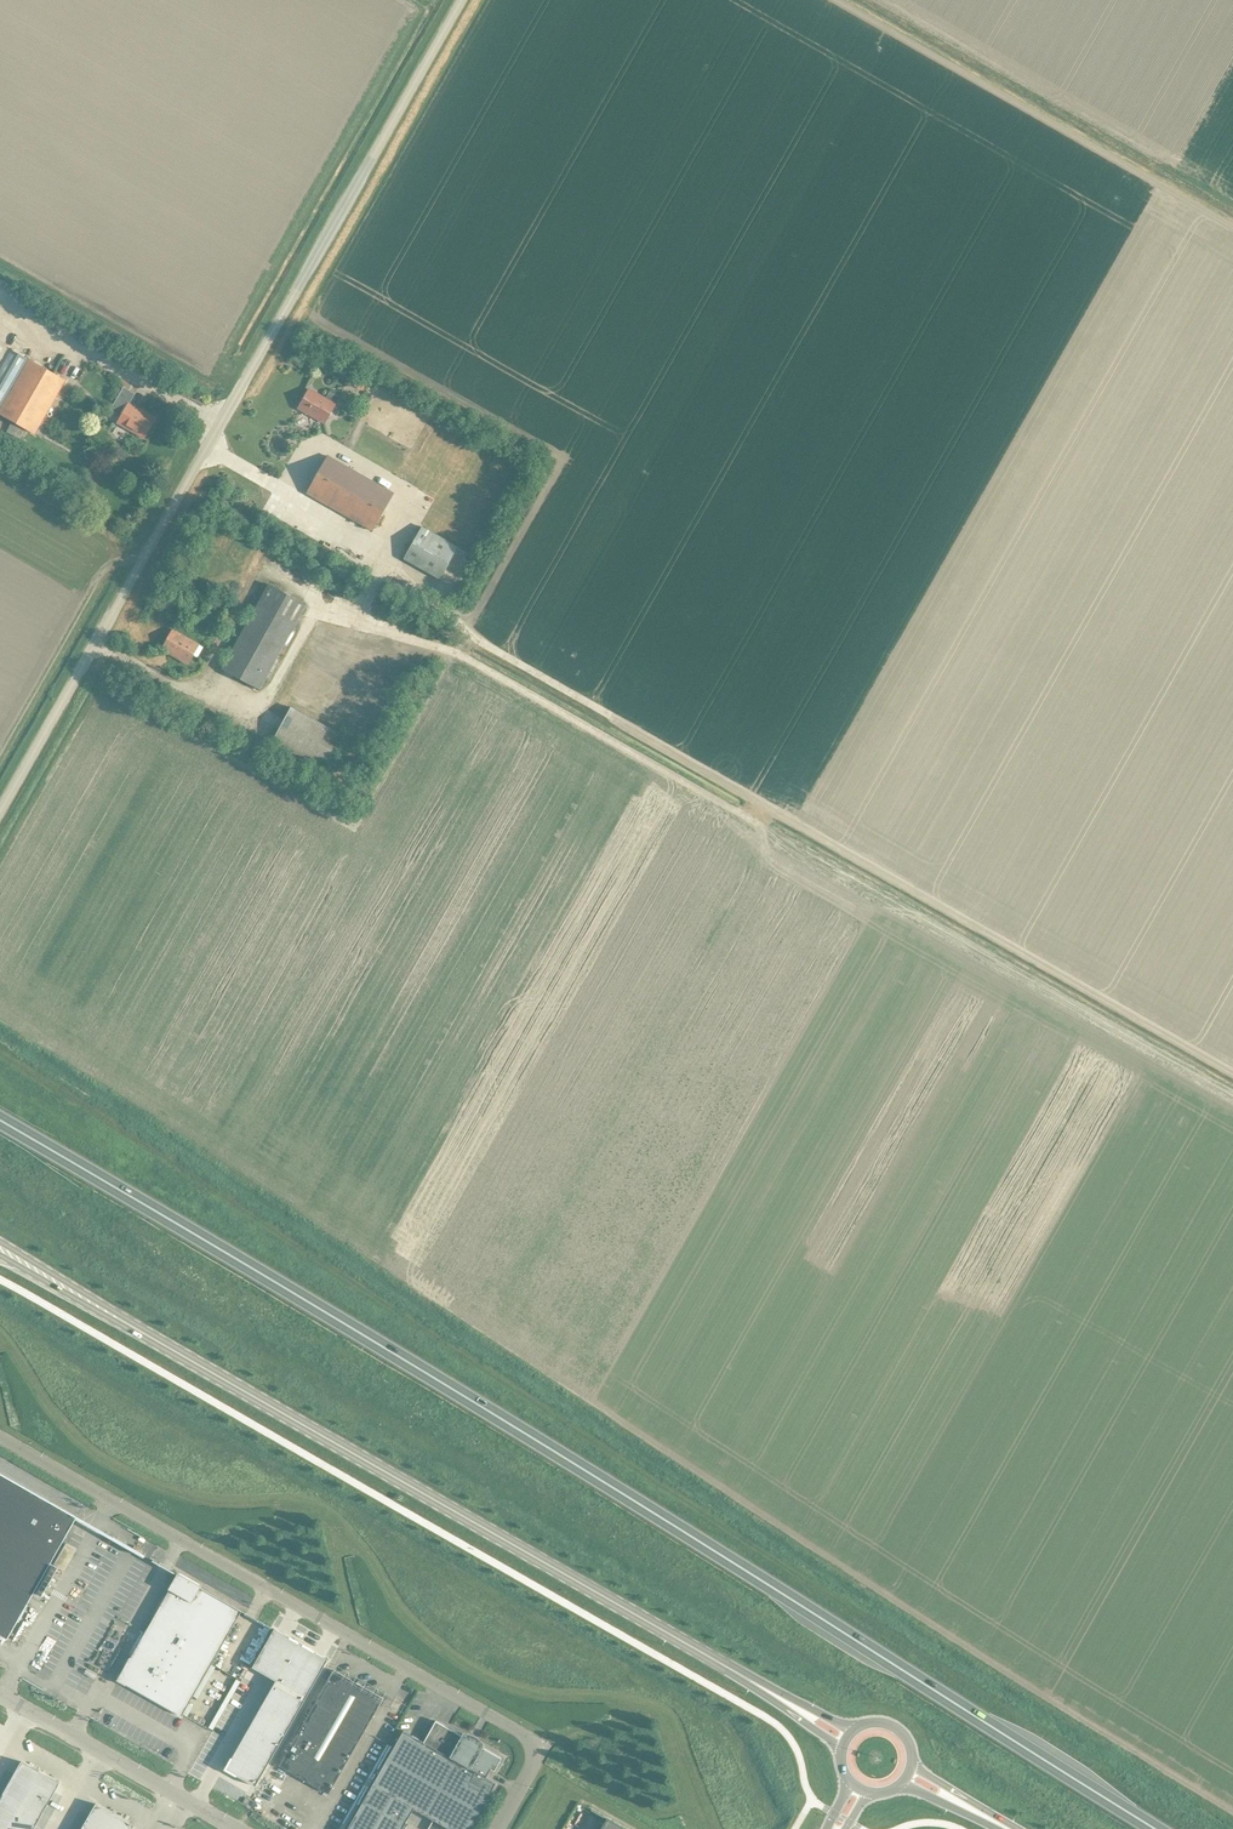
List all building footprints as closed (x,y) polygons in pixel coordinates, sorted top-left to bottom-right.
[(8,348),(0,343),(0,363),(8,348)] [(45,343),(42,349),(52,353),(55,348),(45,343)] [(25,358),(8,348),(0,363),(0,402),(25,358)] [(117,356),(104,349),(101,355),(114,362),(117,356)] [(0,402),(0,413),(34,433),(64,380),(25,358),(0,402)] [(349,373),(345,382),(355,386),(359,377),(349,373)] [(368,385),(368,397),(380,397),(380,385),(368,385)] [(324,423),(335,404),(309,389),(298,408),(324,423)] [(143,437),(154,418),(128,403),(117,423),(143,437)] [(372,530),(393,493),(327,456),(306,493),(372,530)] [(439,579),(458,547),(421,526),(403,558),(439,579)] [(259,689),(305,604),(267,584),(221,668),(259,689)] [(228,598),(215,591),(209,603),(222,610),(228,598)] [(200,649),(199,646),(170,629),(158,649),(186,665),(191,656),(193,657),(196,656),(200,649)] [(290,706),(272,741),(325,770),(344,736),(290,706)] [(7,1639),(34,1592),(40,1595),(55,1567),(50,1564),(76,1517),(0,1473),(0,1635),(7,1639)] [(245,1613),(171,1570),(171,1572),(177,1575),(130,1657),(129,1657),(128,1659),(129,1659),(118,1679),(117,1678),(116,1680),(125,1685),(125,1684),(181,1716),(241,1611),(245,1613),(245,1614),(245,1613)] [(252,1667),(275,1680),(278,1682),(300,1644),(274,1629),(252,1667)] [(300,1644),(278,1682),(305,1697),(327,1659),(300,1644)] [(382,1698),(333,1670),(279,1765),(301,1778),(300,1780),(304,1782),(305,1781),(328,1794),(382,1698)] [(275,1680),(261,1705),(291,1723),(305,1697),(278,1682),(275,1680)] [(261,1705),(246,1731),(276,1748),(291,1723),(261,1705)] [(413,1808),(449,1828),(469,1828),(495,1783),(485,1777),(490,1769),(493,1770),(501,1758),(435,1720),(423,1741),(403,1730),(346,1828),(401,1828),(413,1808)] [(276,1748),(246,1731),(225,1769),(254,1786),(276,1748)] [(195,1756),(187,1769),(194,1774),(202,1761),(195,1756)] [(0,1797),(0,1828),(32,1828),(58,1783),(20,1761),(0,1797)] [(267,1770),(265,1776),(276,1780),(278,1774),(267,1770)] [(80,1828),(131,1828),(133,1825),(95,1804),(80,1828)] [(267,1815),(278,1819),(280,1813),(269,1809),(267,1815)] [(591,1809),(590,1810),(606,1819),(600,1828),(626,1828),(591,1809)]
